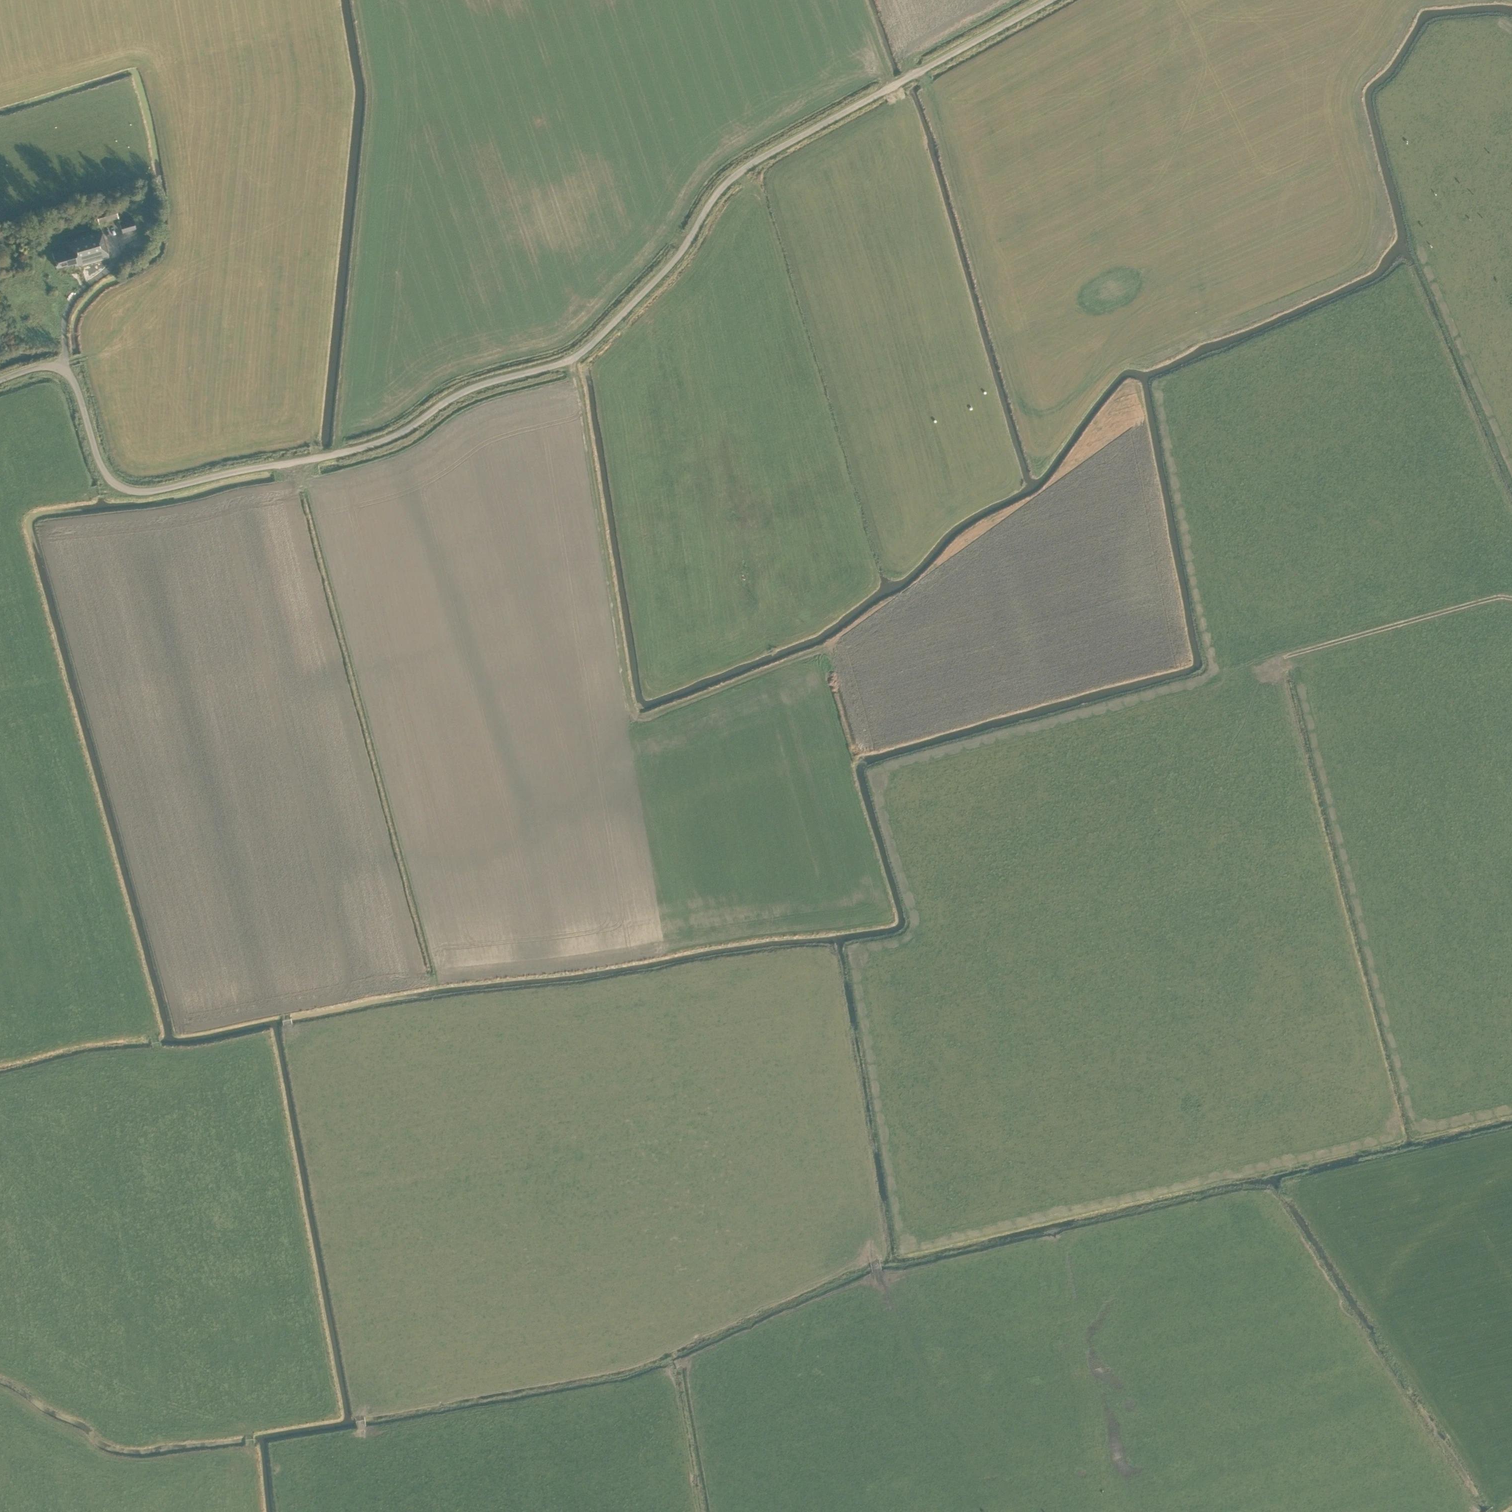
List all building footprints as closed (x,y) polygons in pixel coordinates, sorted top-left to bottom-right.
[(95,213),(99,224),(118,218),(115,207),(95,213)] [(135,229),(132,218),(119,222),(122,234),(135,229)] [(109,258),(101,230),(65,240),(68,253),(64,254),(63,250),(52,253),(56,269),(68,265),(68,266),(75,264),(76,267),(109,258)] [(0,235),(0,245),(10,242),(7,233),(0,235)]
